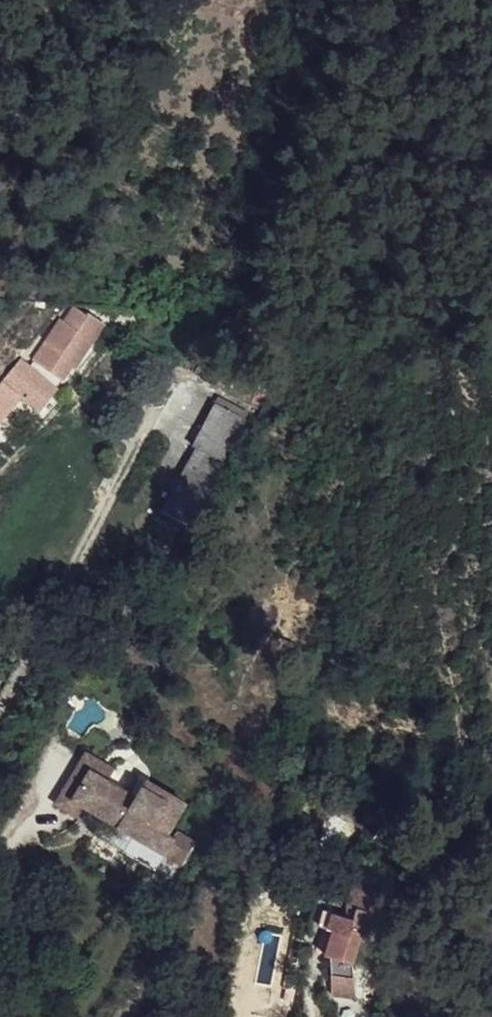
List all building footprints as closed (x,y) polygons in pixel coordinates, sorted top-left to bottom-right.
[(66,322),(52,342),(59,346),(46,365),(62,376),(71,363),(74,365),(103,323),(89,313),(88,315),(80,310),(70,324),(66,322)] [(0,386),(0,421),(21,396),(4,381),(0,386)] [(219,396),(216,403),(238,414),(241,408),(219,396)] [(195,447),(185,466),(211,480),(221,461),(222,462),(246,418),(238,414),(216,403),(193,446),(195,447)] [(185,466),(160,511),(186,525),(211,480),(185,466)] [(84,818),(90,808),(73,798),(90,769),(108,780),(114,770),(87,752),(56,803),(83,819),(84,818)] [(90,769),(73,798),(90,808),(102,816),(97,826),(92,834),(156,871),(165,856),(174,839),(167,835),(186,803),(148,780),(137,798),(108,780),(90,769)] [(90,808),(84,818),(97,826),(102,816),(90,808)] [(353,918),(345,915),(324,909),(320,925),(333,929),(325,954),(330,956),(334,994),(357,998),(353,963),(378,881),(356,874),(347,905),(348,905),(356,907),(353,918)] [(356,907),(348,905),(345,915),(353,918),(356,907)]
